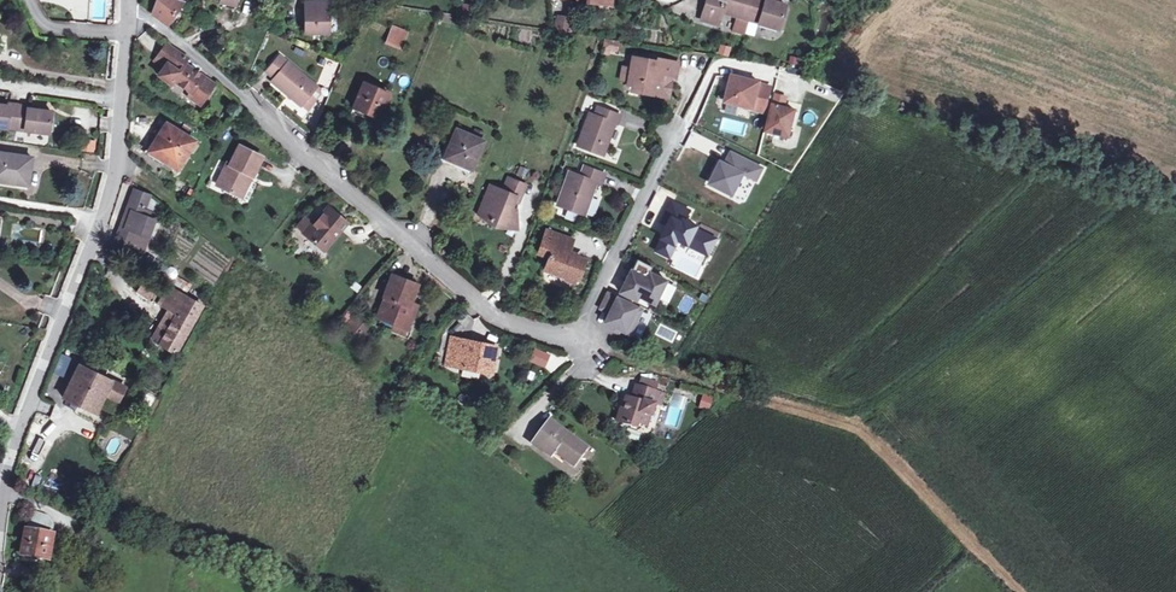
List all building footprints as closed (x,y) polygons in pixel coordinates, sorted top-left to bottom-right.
[(152,14),(169,26),(184,3),(180,1),(181,0),(158,0),(152,14)] [(739,16),(736,29),(747,32),(751,19),(753,10),(756,0),(708,0),(705,13),(713,15),(711,22),(721,25),(724,12),(739,16)] [(753,10),(763,12),(760,21),(783,27),(788,3),(780,1),(776,0),(756,0),(753,10)] [(329,13),(329,3),(305,3),(306,34),(330,34),(330,13),(329,13)] [(763,12),(753,10),(751,19),(760,21),(763,12)] [(713,15),(705,13),(704,21),(711,22),(713,15)] [(572,29),(572,22),(556,23),(557,30),(572,29)] [(401,49),(408,33),(395,28),(388,43),(401,49)] [(603,38),(602,53),(617,55),(618,40),(603,38)] [(167,44),(158,59),(168,65),(165,70),(160,78),(173,86),(175,82),(193,94),(204,101),(215,84),(184,64),(188,58),(167,44)] [(728,56),(730,46),(719,44),(717,54),(728,56)] [(304,106),(318,90),(319,89),(283,58),(268,74),(276,81),(274,84),(302,108),(304,106)] [(168,65),(158,59),(155,64),(165,70),(168,65)] [(643,87),(643,92),(664,95),(666,83),(665,83),(666,76),(673,77),(677,78),(680,63),(659,60),(658,63),(634,59),(632,70),(630,82),(629,85),(634,86),(643,87)] [(632,70),(624,68),(622,81),(630,82),(632,70)] [(670,96),(673,77),(666,76),(665,83),(666,83),(664,95),(670,96)] [(769,112),(775,88),(764,85),(764,82),(737,76),(730,102),(769,112)] [(380,118),(390,94),(365,84),(355,108),(380,118)] [(325,96),(318,90),(304,106),(311,112),(325,96)] [(202,105),(204,101),(193,94),(190,97),(202,105)] [(793,137),(800,111),(787,107),(790,97),(780,95),(770,131),(793,137)] [(18,123),(20,106),(11,105),(11,107),(0,106),(0,127),(8,128),(9,122),(18,123)] [(29,107),(20,106),(18,123),(17,130),(50,134),(52,113),(29,110),(29,107)] [(600,108),(596,116),(591,114),(579,146),(605,156),(616,124),(619,125),(622,116),(600,108)] [(241,119),(245,114),(239,109),(235,114),(241,119)] [(723,116),(719,129),(744,137),(748,123),(723,116)] [(177,169),(196,142),(167,124),(150,152),(177,169)] [(482,141),(475,138),(458,130),(446,157),(459,162),(458,164),(473,170),(484,142),(482,141)] [(478,132),(475,138),(482,141),(485,135),(478,132)] [(94,152),(95,141),(78,139),(77,150),(94,152)] [(241,146),(232,164),(230,163),(218,186),(240,197),(249,181),(251,176),(254,177),(264,157),(241,146)] [(29,186),(33,159),(0,153),(0,181),(29,186)] [(86,161),(100,163),(101,155),(99,155),(87,153),(86,161)] [(715,184),(738,195),(748,174),(760,180),(766,169),(735,153),(729,164),(726,162),(715,184)] [(587,168),(583,177),(571,173),(559,205),(585,215),(592,197),(591,196),(596,183),(602,184),(606,174),(587,168)] [(520,204),(528,185),(511,178),(506,191),(493,185),(480,215),(507,226),(510,220),(520,222),(519,208),(515,207),(517,203),(520,204)] [(249,181),(240,197),(249,201),(257,185),(249,181)] [(145,212),(150,195),(136,190),(115,249),(129,254),(129,257),(140,261),(157,217),(145,212)] [(661,251),(674,258),(683,240),(706,252),(714,236),(701,229),(702,227),(689,220),(694,211),(676,202),(666,222),(674,226),(661,251)] [(315,221),(305,234),(325,251),(348,223),(330,207),(317,223),(315,221)] [(300,229),(305,234),(315,221),(310,217),(300,229)] [(570,276),(579,279),(586,261),(571,255),(576,241),(550,232),(541,253),(552,257),(547,271),(569,279),(570,276)] [(720,239),(714,236),(706,252),(712,255),(720,239)] [(639,259),(622,292),(639,300),(641,296),(651,301),(660,298),(668,281),(652,272),(654,267),(639,259)] [(394,324),(409,329),(417,308),(411,306),(419,286),(392,276),(384,298),(386,298),(379,319),(394,324)] [(577,285),(579,279),(570,276),(569,279),(568,282),(577,285)] [(142,279),(134,290),(148,300),(156,289),(142,279)] [(670,303),(679,286),(668,281),(660,298),(670,303)] [(178,313),(187,298),(171,289),(162,304),(178,313)] [(632,333),(644,309),(610,292),(603,307),(612,312),(607,321),(632,333)] [(176,354),(203,306),(187,298),(178,313),(172,324),(160,345),(176,354)] [(357,337),(367,326),(357,317),(347,328),(357,337)] [(153,341),(160,345),(172,324),(165,320),(153,341)] [(407,335),(409,329),(394,324),(392,330),(407,335)] [(662,325),(657,331),(668,341),(674,335),(662,325)] [(371,329),(367,326),(357,337),(361,341),(371,329)] [(448,365),(457,367),(462,341),(453,339),(448,365)] [(462,341),(457,367),(467,369),(468,366),(473,367),(477,367),(481,372),(493,374),(498,348),(462,341)] [(127,389),(81,367),(65,400),(98,415),(107,396),(121,403),(127,389)] [(643,379),(641,387),(658,392),(660,384),(643,379)] [(659,406),(662,393),(658,392),(641,387),(637,400),(632,398),(628,411),(625,410),(621,423),(641,429),(642,425),(651,427),(654,416),(658,417),(661,407),(659,406)] [(670,396),(662,393),(659,406),(661,407),(667,408),(670,396)] [(710,411),(714,400),(704,397),(701,409),(710,411)] [(576,468),(590,448),(552,420),(535,445),(553,458),(557,454),(576,468)] [(887,426),(882,422),(878,425),(883,430),(887,426)] [(43,464),(49,449),(42,447),(36,461),(43,464)] [(55,524),(50,516),(31,513),(22,561),(50,566),(56,536),(53,535),(55,524)] [(84,529),(73,526),(67,552),(77,555),(84,529)]
